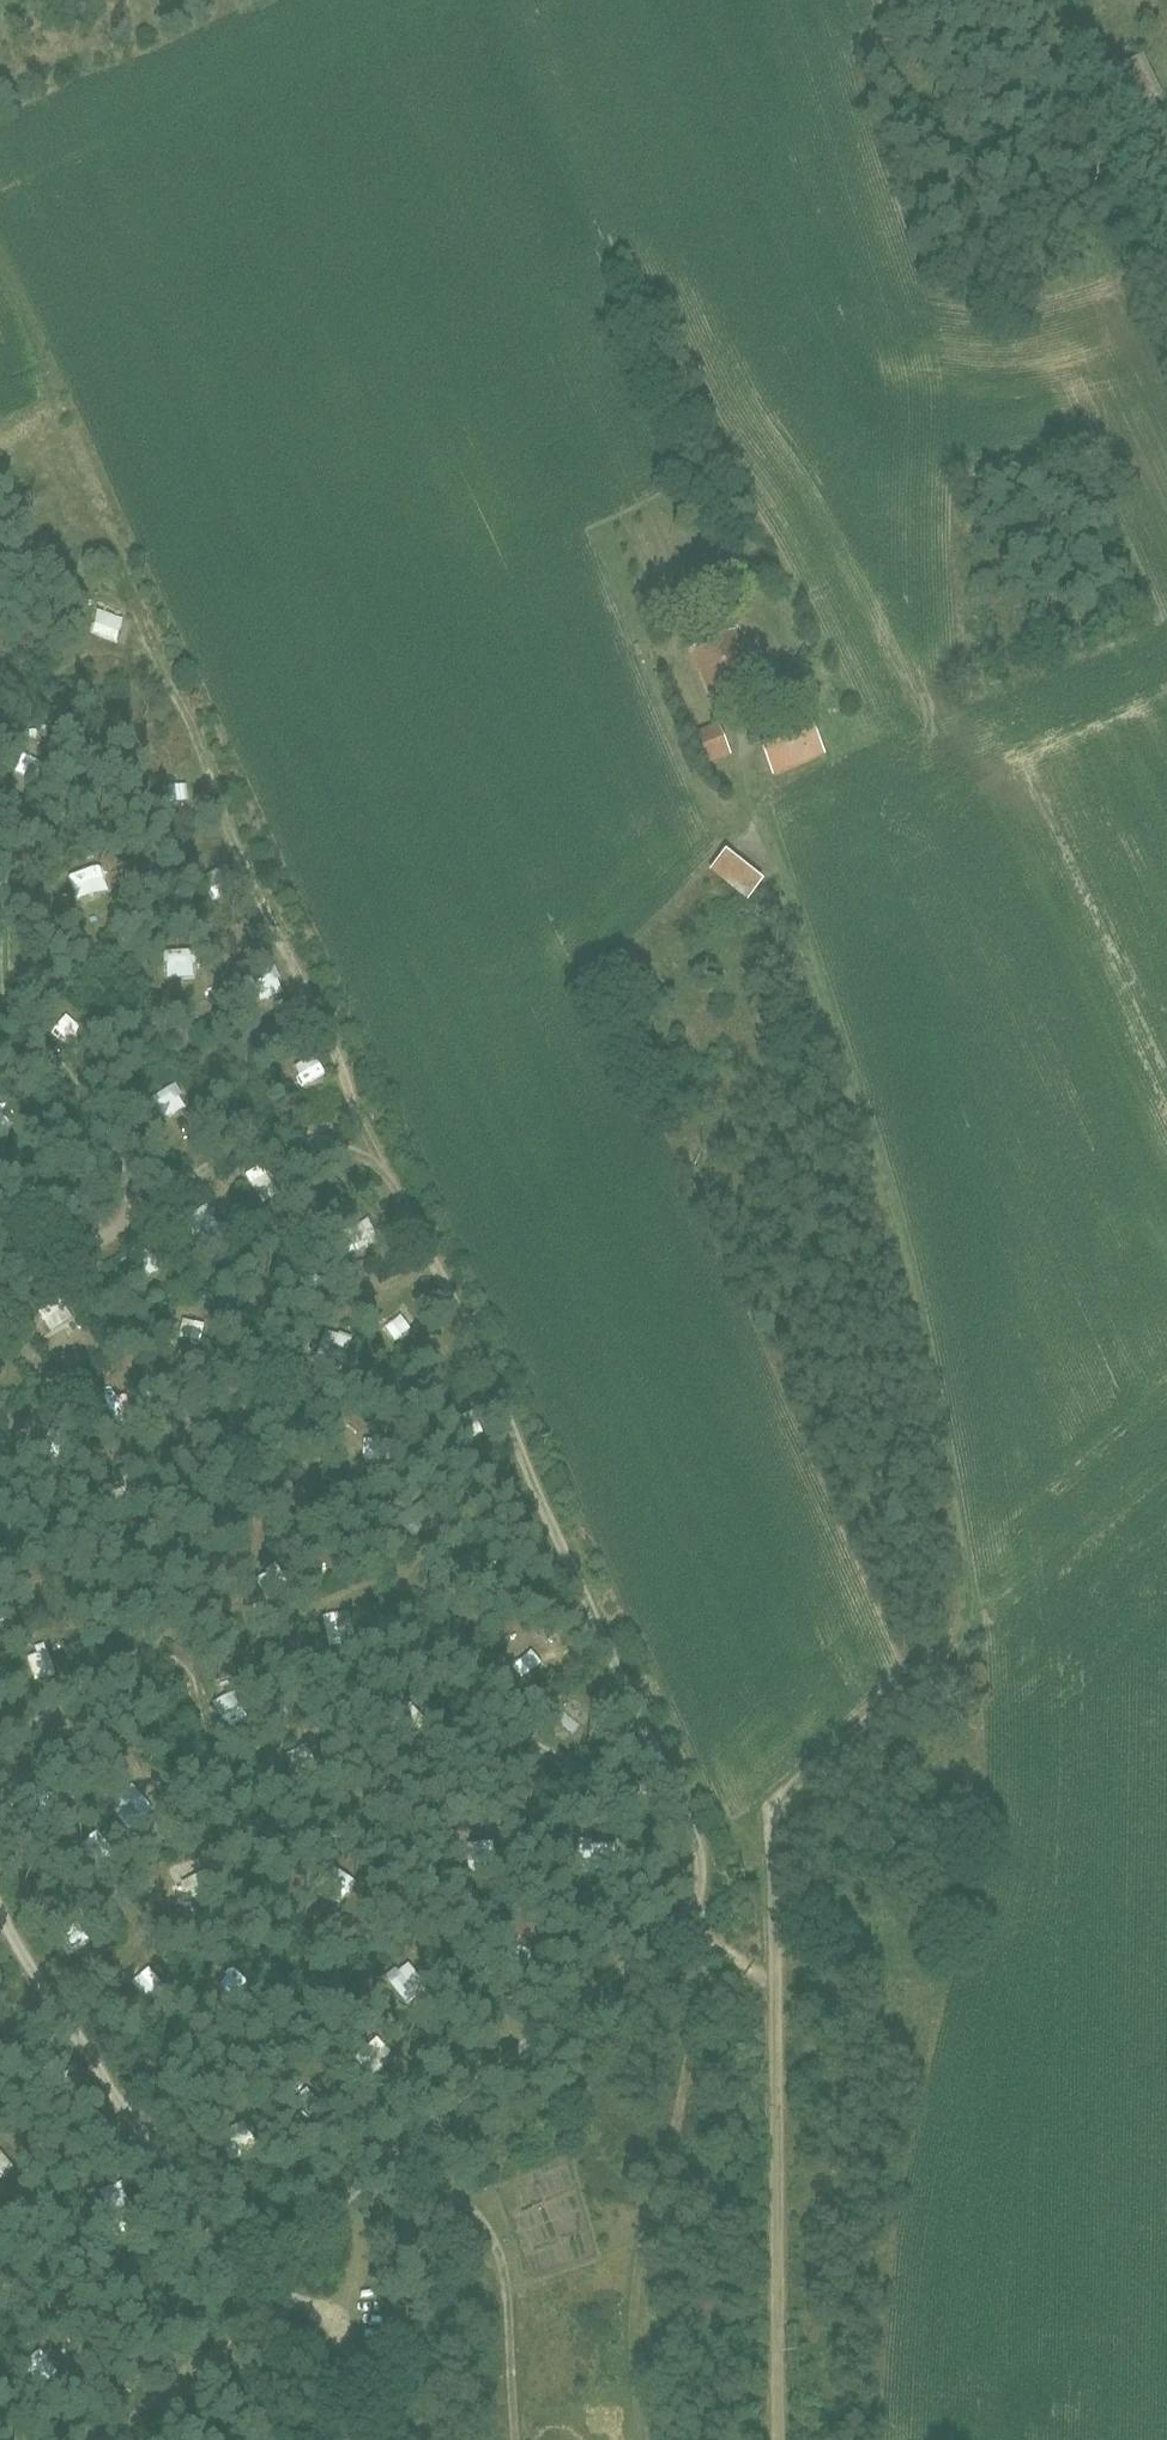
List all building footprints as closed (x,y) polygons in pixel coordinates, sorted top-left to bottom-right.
[(687,644),(713,701),(750,684),(724,627),(687,644)] [(691,739),(702,772),(734,761),(723,728),(691,739)]
